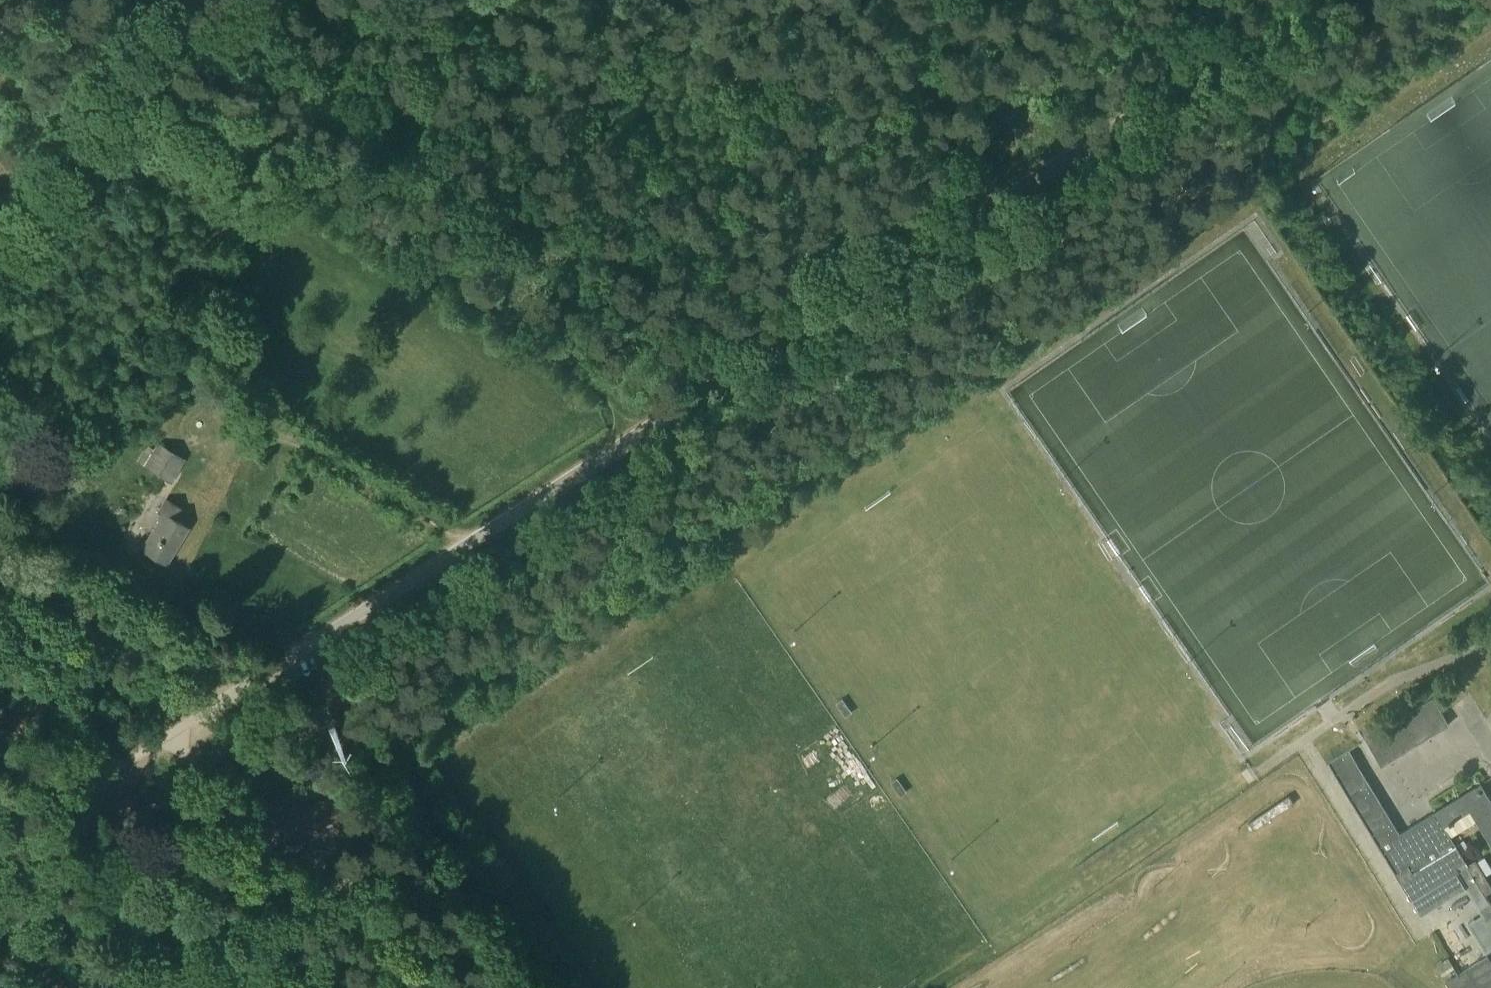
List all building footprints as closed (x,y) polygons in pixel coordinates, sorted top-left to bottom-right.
[(142,467),(171,483),(186,457),(157,442),(142,467)] [(165,563),(169,556),(187,527),(175,519),(182,509),(165,499),(157,512),(161,514),(141,548),(165,563)] [(1381,766),(1449,725),(1433,698),(1365,740),(1381,766)] [(1420,916),(1468,888),(1490,926),(1490,886),(1475,861),(1466,867),(1443,826),(1435,812),(1420,822),(1425,830),(1405,843),(1348,750),(1326,764),(1420,916)] [(1435,812),(1443,826),(1469,812),(1490,847),(1490,802),(1480,784),(1435,812)] [(261,804),(253,833),(274,854),(303,847),(307,834),(335,826),(339,811),(329,800),(300,808),(290,797),(261,804)] [(1487,957),(1445,982),(1449,987),(1490,987),(1490,963),(1487,957)]
